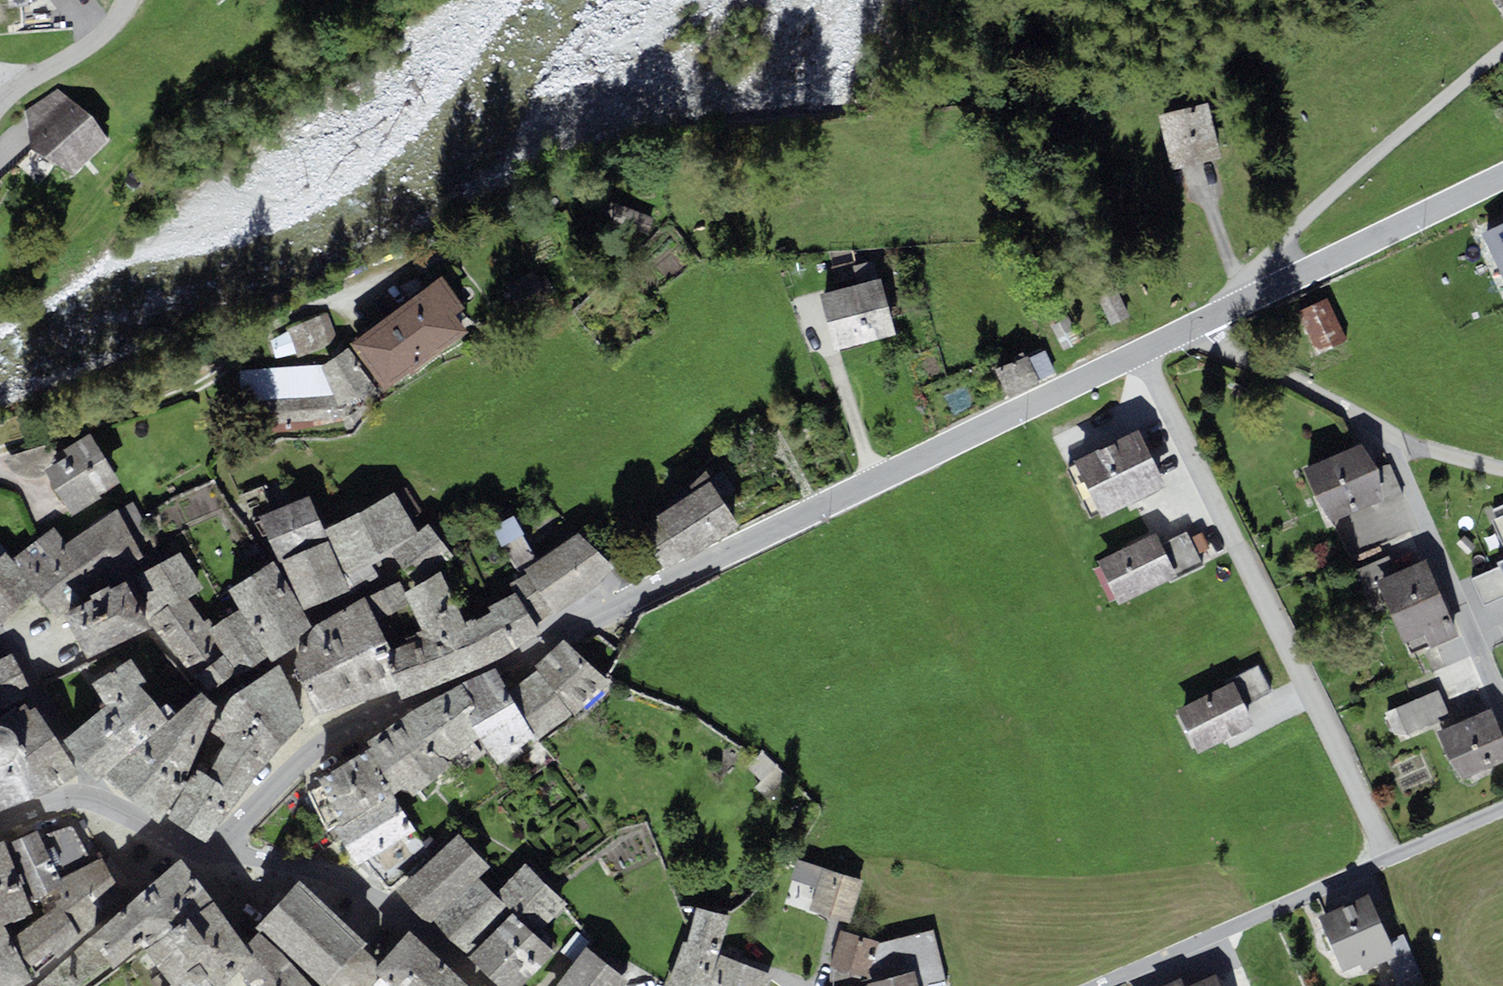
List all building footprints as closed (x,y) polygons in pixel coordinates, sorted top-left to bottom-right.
[(1502,18),(1502,0),(1491,0),(1502,18)] [(90,115),(56,88),(23,109),(31,150),(72,175),(109,141),(90,115)] [(1221,159),(1207,104),(1157,117),(1171,171),(1221,159)] [(645,213),(608,200),(615,216),(641,225),(645,213)] [(1480,231),(1497,268),(1502,265),(1502,221),(1480,231)] [(857,285),(878,279),(873,261),(855,266),(852,267),(856,278),(857,285)] [(854,262),(831,268),(835,284),(856,278),(852,267),(855,266),(854,262)] [(532,271),(508,286),(521,307),(546,293),(532,271)] [(441,277),(349,345),(386,394),(468,332),(454,313),(463,307),(441,277)] [(857,285),(819,295),(835,352),(895,336),(880,278),(878,279),(857,285)] [(1111,326),(1130,317),(1117,290),(1098,299),(1111,326)] [(1346,340),(1327,299),(1297,313),(1317,354),(1346,340)] [(1045,314),(1050,325),(1065,317),(1060,307),(1045,314)] [(287,327),(296,359),(335,342),(327,315),(287,327)] [(1063,351),(1081,342),(1068,316),(1065,317),(1050,325),(1063,351)] [(375,391),(348,350),(323,367),(335,393),(342,407),(375,391)] [(1045,350),(1028,358),(1038,380),(1055,372),(1045,350)] [(995,369),(1009,399),(1040,384),(1038,380),(1028,358),(1027,356),(995,369)] [(342,407),(335,393),(286,399),(287,422),(344,418),(342,407)] [(1166,486),(1137,430),(1105,446),(1134,502),(1166,486)] [(56,454),(45,471),(70,517),(101,498),(99,494),(121,483),(90,434),(56,454)] [(1361,443),(1303,468),(1332,522),(1382,500),(1361,443)] [(1134,502),(1105,446),(1073,462),(1102,518),(1134,502)] [(657,516),(686,559),(740,528),(714,485),(657,516)] [(394,493),(323,530),(343,578),(390,549),(416,532),(394,493)] [(273,555),(282,561),(303,610),(349,592),(343,578),(323,530),(309,495),(258,515),(273,555)] [(118,508),(64,545),(93,589),(144,559),(118,508)] [(523,534),(514,516),(492,529),(502,546),(521,535),(523,534)] [(1493,520),(1502,543),(1502,516),(1493,520)] [(429,524),(416,532),(390,549),(417,583),(451,555),(429,524)] [(54,529),(14,558),(35,590),(53,618),(93,589),(64,545),(54,529)] [(556,615),(615,568),(577,531),(538,561),(525,571),(552,611),(556,615)] [(1156,532),(1097,561),(1118,604),(1169,579),(1177,575),(1161,544),(1156,532)] [(1171,584),(1204,568),(1186,532),(1161,544),(1177,575),(1169,579),(1171,584)] [(538,561),(521,535),(502,546),(518,576),(525,571),(538,561)] [(183,552),(150,568),(170,606),(189,597),(203,590),(183,552)] [(0,624),(35,590),(14,558),(5,553),(0,557),(0,624)] [(1395,572),(1388,556),(1357,569),(1366,591),(1378,586),(1375,580),(1395,572)] [(1449,617),(1425,559),(1395,572),(1375,580),(1378,586),(1402,643),(1424,634),(1449,623),(1447,618),(1449,617)] [(1472,578),(1486,609),(1502,601),(1502,559),(1496,562),(1498,567),(1472,578)] [(274,560),(228,589),(240,613),(268,657),(272,660),(292,651),(311,628),(274,560)] [(460,620),(439,572),(404,592),(410,602),(420,626),(393,639),(398,651),(382,657),(399,694),(400,699),(482,668),(460,620)] [(65,615),(87,658),(152,631),(149,625),(124,581),(97,593),(65,615)] [(400,583),(365,599),(375,619),(410,602),(404,592),(400,583)] [(517,593),(460,620),(482,668),(513,652),(541,635),(517,593)] [(173,614),(149,625),(152,631),(176,654),(213,627),(209,620),(204,622),(189,597),(170,606),(173,614)] [(297,671),(315,715),(399,694),(382,657),(380,652),(389,648),(375,619),(365,599),(311,628),(292,651),(292,656),(297,671)] [(213,627),(176,654),(194,679),(197,676),(208,689),(234,671),(239,676),(268,657),(240,613),(213,627)] [(1449,623),(1424,634),(1429,648),(1458,636),(1452,622),(1449,623)] [(611,686),(567,642),(532,664),(539,672),(509,691),(534,735),(536,739),(575,715),(611,686)] [(12,654),(0,660),(0,709),(30,694),(12,654)] [(131,658),(92,684),(107,706),(64,740),(96,781),(102,776),(168,721),(139,685),(146,680),(131,658)] [(1244,705),(1270,693),(1256,665),(1224,681),(1226,685),(1233,682),(1244,705)] [(304,723),(279,666),(240,691),(282,745),(304,723)] [(494,669),(462,684),(476,709),(466,717),(480,738),(497,764),(534,735),(509,691),(494,669)] [(1226,685),(1175,710),(1197,754),(1255,726),(1244,705),(1233,682),(1226,685)] [(462,684),(409,711),(444,762),(480,738),(466,717),(476,709),(462,684)] [(1439,690),(1384,713),(1395,740),(1450,717),(1439,690)] [(282,745),(240,691),(225,712),(214,734),(226,743),(207,776),(218,783),(240,796),(282,745)] [(216,706),(198,692),(168,721),(102,776),(118,795),(159,822),(162,817),(184,780),(216,706)] [(35,707),(29,710),(24,704),(0,726),(0,811),(36,797),(78,774),(35,707)] [(1436,732),(1450,761),(1462,779),(1502,762),(1502,735),(1491,708),(1436,732)] [(451,767),(444,762),(409,711),(364,744),(368,751),(393,795),(403,786),(412,796),(451,767)] [(393,795),(368,751),(304,787),(331,831),(335,828),(393,795)] [(207,776),(197,770),(188,784),(167,820),(187,830),(218,783),(207,776)] [(188,784),(184,780),(162,817),(167,820),(188,784)] [(240,796),(218,783),(187,830),(206,841),(240,796)] [(412,829),(393,795),(335,828),(355,867),(365,860),(412,829)] [(38,830),(3,845),(25,900),(61,883),(59,877),(91,865),(74,828),(41,837),(38,830)] [(431,857),(412,829),(365,860),(388,891),(394,886),(431,857)] [(431,857),(394,886),(427,925),(433,919),(478,877),(489,867),(456,833),(431,857)] [(2,842),(0,842),(0,926),(3,925),(31,915),(25,900),(3,845),(2,842)] [(36,985),(37,985),(78,985),(138,941),(206,891),(182,858),(83,942),(36,985)] [(101,859),(91,865),(59,877),(61,883),(66,893),(49,901),(54,906),(12,934),(31,967),(42,961),(43,966),(53,957),(59,961),(119,902),(121,890),(101,859)] [(863,881),(796,859),(789,879),(815,887),(808,910),(850,923),(863,881)] [(433,919),(501,985),(523,985),(556,953),(536,936),(566,905),(526,865),(494,895),(478,877),(433,919)] [(299,880),(256,926),(321,985),(326,985),(329,984),(331,985),(372,985),(377,980),(376,974),(376,966),(375,961),(363,950),(368,945),(299,880)] [(226,919),(206,891),(138,941),(169,978),(233,927),(226,919)] [(1396,956),(1368,894),(1318,916),(1343,973),(1360,965),(1363,970),(1386,960),(1396,956)] [(694,906),(668,985),(707,985),(729,918),(694,906)] [(33,982),(3,925),(0,926),(0,985),(26,985),(33,982)] [(233,927),(169,978),(173,983),(170,985),(220,985),(234,973),(253,955),(245,944),(233,927)] [(878,943),(868,977),(868,984),(916,973),(919,985),(947,985),(933,930),(878,943)] [(409,931),(376,966),(376,974),(390,985),(467,985),(409,931)] [(878,943),(841,932),(831,966),(868,977),(878,943)] [(257,934),(245,944),(253,955),(234,973),(245,985),(309,985),(283,955),(257,934)] [(585,947),(554,985),(624,985),(629,980),(585,947)] [(1386,960),(1397,985),(1403,983),(1421,975),(1410,949),(1396,956),(1386,960)] [(723,956),(712,985),(770,985),(774,975),(723,956)] [(862,985),(919,985),(916,973),(868,984),(862,985)] [(1187,985),(1220,985),(1215,974),(1187,985)] [(1421,975),(1403,983),(1404,985),(1426,985),(1421,975)]
